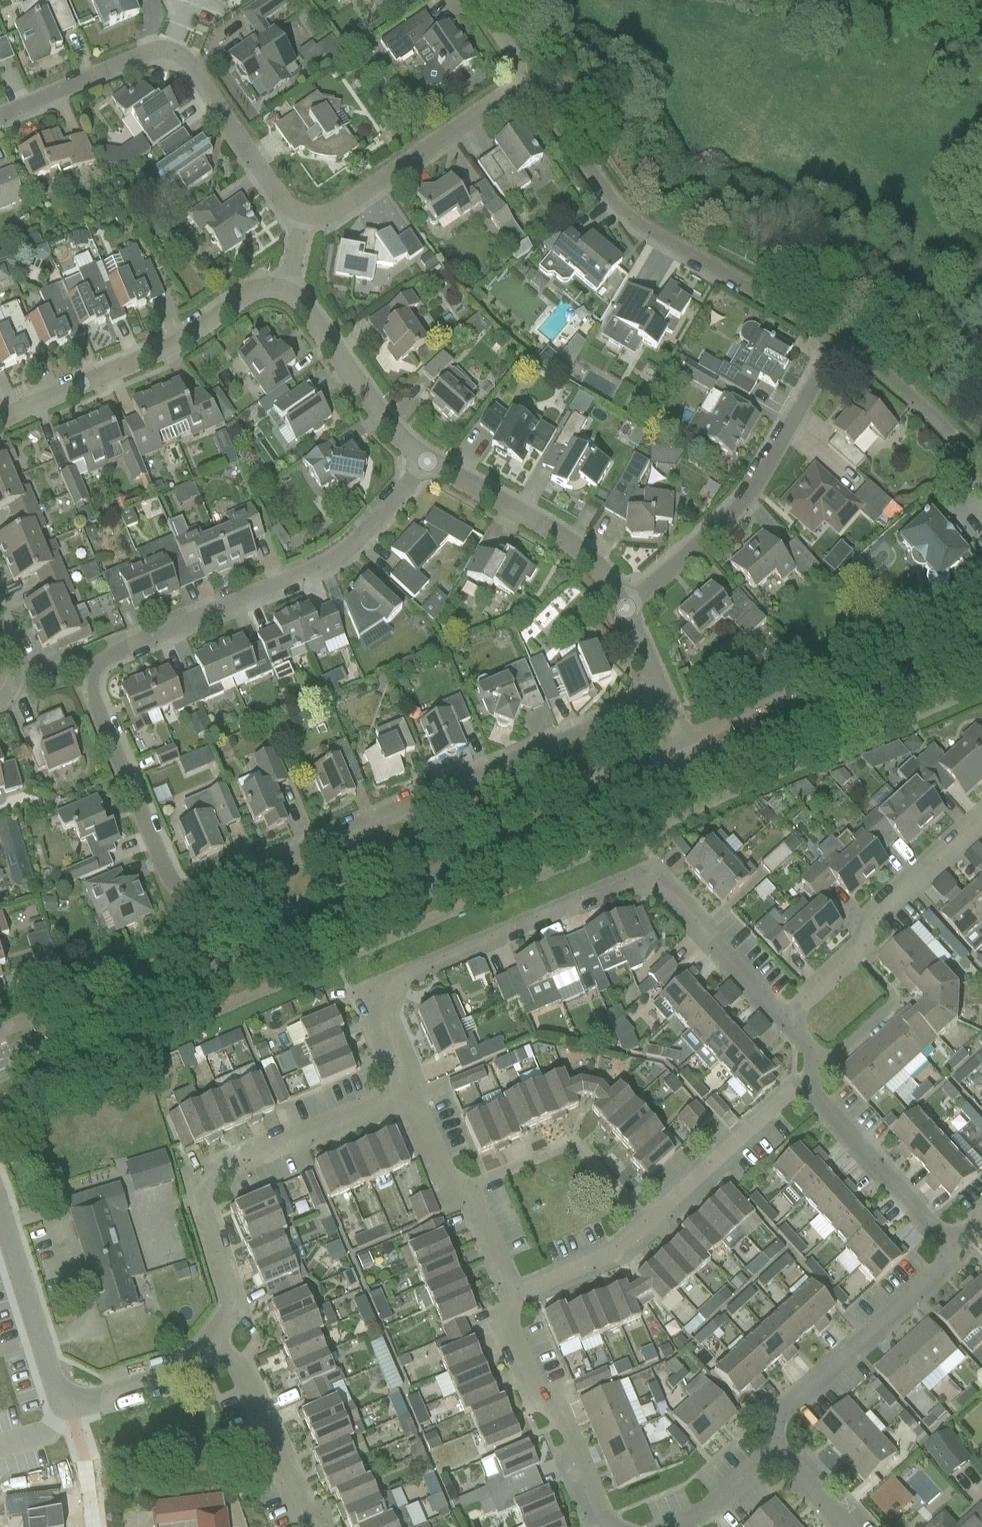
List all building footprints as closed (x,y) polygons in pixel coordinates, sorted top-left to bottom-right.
[(14,27),(22,44),(31,65),(51,57),(64,51),(57,37),(76,29),(68,11),(63,0),(39,0),(21,8),(27,21),(14,27)] [(95,9),(103,28),(109,25),(110,27),(139,15),(133,0),(91,0),(95,9)] [(242,15),(253,30),(265,21),(289,5),(296,0),(264,0),(259,4),(242,15)] [(90,18),(78,23),(80,28),(92,23),(90,18)] [(431,87),(433,88),(435,88),(437,87),(443,83),(443,81),(449,78),(449,79),(478,59),(467,44),(463,47),(448,25),(438,32),(430,21),(414,33),(408,24),(381,43),(387,53),(388,52),(396,63),(400,61),(401,62),(412,54),(411,53),(414,51),(427,70),(426,72),(425,74),(424,75),(424,77),(424,80),(424,82),(425,83),(427,86),(428,86),(431,87)] [(246,45),(230,56),(237,66),(236,72),(241,80),(247,81),(251,87),(259,81),(269,95),(285,84),(289,81),(283,73),(295,65),(291,59),(273,33),(249,50),(246,45)] [(361,50),(358,66),(369,68),(372,51),(361,50)] [(348,57),(338,65),(346,77),(357,69),(348,57)] [(125,90),(112,99),(116,105),(115,106),(126,120),(131,117),(152,148),(165,140),(181,128),(172,116),(179,111),(169,96),(161,102),(158,98),(154,101),(144,86),(129,96),(125,90)] [(337,160),(339,164),(359,150),(347,133),(344,130),(340,132),(332,120),(338,116),(340,105),(321,101),(317,95),(293,111),(295,114),(275,128),(290,150),(296,146),(299,151),(304,152),(304,154),(337,160)] [(520,126),(513,131),(511,130),(509,130),(508,131),(507,131),(505,132),(504,133),(503,134),(502,135),(502,136),(501,138),(501,139),(494,143),(501,153),(491,160),(489,157),(478,164),(494,187),(495,187),(505,202),(531,184),(522,173),(542,159),(520,126)] [(26,171),(31,182),(57,171),(60,178),(95,162),(92,154),(84,135),(69,142),(70,145),(68,146),(64,144),(58,131),(39,139),(37,145),(18,153),(26,171)] [(167,164),(155,173),(158,177),(157,182),(162,184),(166,188),(178,179),(187,192),(196,185),(213,174),(204,161),(212,156),(209,151),(210,146),(205,146),(202,141),(194,146),(183,131),(167,143),(157,149),(167,164)] [(131,149),(123,148),(118,152),(115,153),(123,164),(126,169),(138,160),(131,149)] [(25,200),(20,188),(12,169),(0,175),(0,211),(25,200)] [(112,182),(111,188),(114,192),(120,192),(123,189),(124,184),(121,180),(116,180),(112,182)] [(422,211),(433,228),(455,213),(460,219),(481,204),(472,191),(464,197),(456,184),(448,183),(449,181),(442,180),(441,185),(434,190),(422,188),(421,194),(417,197),(424,207),(422,208),(422,211)] [(196,209),(187,216),(197,230),(203,226),(206,231),(213,240),(224,256),(246,242),(244,239),(258,229),(249,216),(252,214),(241,197),(221,210),(213,198),(196,209)] [(507,250),(516,262),(532,251),(512,223),(498,201),(484,211),(502,237),(501,248),(507,250)] [(125,212),(114,216),(118,227),(129,223),(125,212)] [(340,248),(335,275),(373,282),(375,268),(376,263),(372,263),(376,242),(392,266),(394,265),(406,257),(409,261),(423,252),(410,232),(397,241),(390,231),(381,237),(379,234),(364,231),(363,237),(346,249),(340,248)] [(575,275),(596,293),(609,278),(622,262),(591,237),(586,243),(573,231),(560,247),(553,255),(552,254),(539,270),(547,276),(553,276),(562,283),(568,283),(575,275)] [(27,237),(31,249),(42,245),(37,233),(27,237)] [(73,235),(75,249),(88,247),(86,233),(73,235)] [(111,285),(122,311),(123,311),(135,305),(137,310),(146,306),(144,301),(149,300),(150,304),(165,298),(150,263),(144,265),(136,248),(119,255),(120,258),(103,265),(103,264),(102,264),(109,281),(108,281),(110,285),(111,285)] [(431,254),(420,262),(428,273),(438,266),(431,254)] [(20,257),(7,262),(12,276),(25,270),(20,257)] [(70,302),(81,329),(82,328),(95,323),(96,327),(106,323),(104,319),(108,317),(112,325),(126,319),(123,311),(122,311),(111,285),(110,285),(108,281),(109,281),(102,264),(97,266),(96,265),(79,273),(80,277),(62,285),(69,302),(70,302)] [(0,267),(0,284),(9,280),(3,266),(0,267)] [(612,320),(602,338),(622,350),(631,335),(643,342),(653,348),(657,350),(660,344),(667,331),(672,334),(681,320),(691,303),(677,294),(679,290),(670,284),(657,305),(651,301),(652,299),(628,285),(618,303),(614,309),(618,311),(612,320)] [(30,319),(43,350),(43,349),(56,344),(58,348),(67,344),(65,340),(69,338),(71,342),(86,336),(82,328),(81,329),(70,302),(69,302),(62,285),(40,294),(48,311),(30,319)] [(476,291),(467,300),(475,308),(484,299),(476,291)] [(387,350),(397,365),(427,344),(419,333),(423,331),(415,320),(412,322),(406,314),(419,306),(410,293),(405,297),(389,308),(397,320),(387,327),(389,330),(383,335),(391,348),(387,350)] [(2,367),(3,367),(15,361),(17,365),(26,361),(25,357),(29,355),(31,359),(45,353),(43,349),(43,350),(30,319),(24,321),(17,304),(0,311),(0,312),(7,328),(0,332),(0,362),(2,367)] [(715,378),(718,380),(749,397),(759,380),(775,389),(788,368),(783,365),(793,348),(775,338),(773,342),(771,341),(770,342),(757,334),(760,330),(758,328),(756,327),(754,326),(752,326),(749,326),(747,327),(744,329),(742,330),(741,332),(741,334),(741,337),(741,339),(742,342),(744,343),(745,344),(749,346),(745,352),(753,357),(742,376),(723,365),(721,368),(715,378)] [(267,399),(284,387),(291,382),(285,372),(295,365),(285,351),(281,354),(266,331),(251,342),(253,345),(238,356),(249,372),(267,399)] [(428,347),(417,355),(422,362),(433,354),(428,347)] [(534,365),(565,383),(572,371),(548,350),(534,365)] [(432,406),(455,426),(468,411),(474,404),(468,399),(476,390),(453,370),(451,371),(449,369),(453,365),(443,354),(438,360),(423,374),(437,389),(433,394),(436,397),(436,402),(432,406)] [(675,355),(668,367),(680,374),(687,362),(675,355)] [(681,375),(711,393),(718,380),(715,378),(689,363),(681,375)] [(186,424),(191,437),(223,424),(212,408),(202,391),(200,392),(203,396),(194,402),(188,404),(179,383),(155,394),(171,430),(186,424)] [(267,399),(258,405),(265,416),(273,411),(296,443),(312,431),(314,435),(324,428),(322,425),(332,418),(320,401),(317,404),(306,388),(310,386),(309,385),(291,397),(284,387),(267,399)] [(827,446),(855,471),(865,460),(852,448),(870,429),(884,443),(897,428),(899,429),(899,428),(874,406),(876,403),(860,389),(851,400),(852,400),(852,404),(853,405),(849,410),(847,408),(841,414),(845,417),(832,431),(838,437),(829,446),(828,446),(827,446)] [(207,396),(224,423),(235,416),(218,390),(207,396)] [(126,423),(125,424),(134,445),(140,459),(162,450),(156,437),(171,430),(155,394),(132,404),(141,425),(129,430),(126,423)] [(698,437),(732,457),(745,434),(748,436),(759,417),(742,407),(724,397),(711,420),(698,412),(686,432),(697,438),(698,437)] [(507,456),(522,465),(530,451),(542,457),(547,448),(556,433),(540,424),(542,421),(526,412),(522,418),(512,412),(508,417),(495,407),(492,410),(480,426),(497,440),(499,436),(504,439),(496,454),(506,459),(507,456)] [(92,421),(82,425),(100,470),(109,466),(105,457),(109,455),(108,451),(121,446),(115,432),(108,414),(106,415),(104,410),(90,416),(92,421)] [(587,422),(573,414),(543,467),(555,474),(551,481),(566,490),(566,489),(569,490),(572,491),(575,490),(576,492),(579,491),(582,489),(583,487),(585,485),(595,491),(610,466),(592,456),(591,457),(586,454),(588,452),(574,445),(587,422)] [(235,424),(227,429),(233,437),(240,432),(235,424)] [(82,425),(56,436),(64,454),(69,468),(83,462),(84,466),(89,464),(92,473),(100,470),(82,425)] [(338,480),(347,493),(364,481),(362,478),(363,470),(366,468),(354,451),(350,454),(347,449),(340,454),(332,442),(315,453),(302,462),(310,474),(322,491),(338,480)] [(134,445),(119,452),(133,485),(148,479),(140,459),(134,445)] [(16,482),(9,466),(17,462),(11,446),(0,451),(0,489),(16,482)] [(48,452),(38,456),(42,466),(52,462),(48,452)] [(234,453),(226,456),(230,466),(238,463),(234,453)] [(632,539),(652,540),(653,538),(658,538),(664,532),(665,525),(672,525),(674,496),(640,493),(637,492),(636,488),(649,466),(633,457),(613,493),(603,510),(604,511),(605,510),(626,522),(626,532),(632,539)] [(794,491),(793,491),(780,506),(786,511),(784,514),(787,517),(789,514),(812,534),(823,522),(838,535),(858,512),(874,526),(893,505),(868,483),(852,500),(818,470),(808,482),(807,483),(807,484),(807,485),(807,486),(808,486),(809,488),(802,494),(799,492),(799,491),(797,490),(795,490),(794,491)] [(60,477),(74,508),(87,502),(74,471),(60,477)] [(14,521),(38,510),(28,488),(20,492),(16,482),(0,489),(0,511),(9,508),(14,521)] [(161,483),(152,487),(156,496),(165,492),(161,483)] [(125,499),(115,503),(116,505),(119,513),(129,509),(126,500),(125,499)] [(215,535),(230,571),(244,565),(243,563),(257,557),(249,538),(261,533),(263,538),(265,538),(257,519),(251,506),(225,517),(230,529),(215,535)] [(884,517),(891,524),(900,514),(892,507),(884,517)] [(87,509),(77,513),(83,527),(93,522),(87,509)] [(5,562),(43,546),(37,533),(46,530),(38,510),(14,521),(18,530),(0,538),(0,549),(5,562)] [(405,591),(414,600),(429,584),(418,574),(447,542),(463,550),(473,533),(434,511),(421,534),(413,527),(391,551),(404,563),(391,578),(405,591)] [(899,539),(925,569),(929,573),(928,575),(928,576),(927,577),(927,579),(928,580),(928,582),(928,583),(929,584),(930,586),(931,587),(932,587),(934,588),(935,589),(937,589),(938,589),(939,589),(941,588),(942,588),(944,587),(945,586),(946,585),(947,584),(947,583),(948,581),(948,580),(948,578),(948,577),(948,576),(947,574),(961,562),(965,567),(973,560),(968,556),(969,555),(957,540),(961,536),(948,521),(943,525),(931,511),(899,539)] [(230,571),(215,535),(200,541),(195,529),(188,532),(181,518),(167,524),(172,537),(176,545),(187,571),(188,570),(186,565),(197,560),(205,578),(216,574),(217,576),(230,571)] [(85,531),(89,541),(96,538),(98,533),(95,527),(85,531)] [(744,552),(731,564),(744,579),(755,592),(775,574),(782,582),(794,572),(803,581),(819,567),(808,556),(795,541),(780,554),(762,534),(751,543),(750,542),(742,549),(744,552)] [(141,565),(157,602),(179,592),(175,582),(189,576),(187,571),(176,545),(172,537),(158,543),(136,553),(141,565)] [(833,573),(851,553),(840,543),(822,563),(833,573)] [(37,574),(41,584),(65,574),(56,554),(48,558),(43,546),(5,562),(15,583),(37,574)] [(506,553),(505,555),(504,554),(503,553),(502,553),(501,553),(500,553),(499,553),(498,553),(497,554),(496,554),(495,556),(494,557),(494,558),(494,559),(477,550),(467,567),(463,574),(490,590),(493,585),(514,597),(525,579),(530,582),(537,570),(506,553)] [(131,601),(135,611),(157,602),(141,565),(128,570),(126,566),(102,576),(108,589),(116,607),(131,601)] [(24,606),(32,625),(69,609),(65,599),(74,596),(65,574),(41,584),(46,597),(24,606)] [(344,605),(359,640),(383,624),(386,627),(402,610),(382,591),(367,577),(351,594),(354,598),(344,605)] [(728,620),(746,641),(766,624),(738,591),(726,602),(711,585),(678,613),(701,638),(722,620),(724,623),(728,620)] [(420,611),(434,624),(447,601),(438,593),(420,611)] [(309,606),(291,614),(305,647),(322,640),(324,645),(329,657),(349,648),(344,636),(339,624),(331,605),(312,613),(309,606)] [(32,625),(43,650),(65,640),(68,648),(92,638),(85,622),(76,625),(69,609),(32,625)] [(277,628),(257,637),(278,685),(292,679),(287,666),(282,668),(280,664),(291,659),(288,654),(305,647),(291,614),(273,621),(277,628)] [(431,640),(429,646),(431,653),(443,648),(438,637),(431,640)] [(245,675),(248,684),(273,673),(260,644),(259,645),(262,650),(250,656),(242,638),(232,642),(231,639),(217,645),(232,681),(245,675)] [(187,675),(199,705),(224,694),(220,686),(232,681),(217,645),(204,651),(205,653),(195,658),(202,676),(190,681),(188,675),(187,675)] [(559,679),(570,704),(588,696),(585,688),(610,678),(596,645),(577,653),(581,662),(576,665),(574,662),(549,673),(542,657),(529,663),(540,687),(559,679)] [(171,706),(175,715),(199,705),(187,675),(185,676),(188,682),(176,687),(169,669),(159,673),(158,670),(144,676),(159,712),(171,706)] [(332,675),(320,680),(328,698),(340,692),(332,675)] [(131,685),(121,689),(126,701),(131,711),(127,713),(137,735),(152,729),(146,717),(159,712),(144,676),(130,682),(131,685)] [(501,728),(504,728),(507,728),(508,726),(513,728),(521,709),(528,706),(530,712),(543,706),(536,688),(532,681),(512,689),(507,677),(492,683),(491,683),(490,681),(489,680),(487,679),(486,679),(484,679),(483,679),(481,680),(479,681),(478,682),(477,684),(476,685),(476,687),(477,689),(489,718),(497,722),(497,723),(499,726),(501,728)] [(428,742),(436,760),(446,756),(447,758),(451,760),(454,758),(456,754),(455,752),(465,748),(456,726),(470,721),(462,702),(459,697),(435,707),(438,716),(420,724),(428,742)] [(46,769),(48,774),(63,768),(81,760),(73,741),(78,739),(71,723),(66,725),(60,711),(45,718),(46,722),(21,732),(38,772),(46,769)] [(286,719),(271,728),(278,739),(293,731),(286,719)] [(203,720),(192,725),(197,737),(209,732),(203,720)] [(369,767),(377,786),(404,774),(397,758),(414,751),(407,732),(402,723),(375,734),(380,746),(375,748),(376,751),(364,756),(369,767)] [(965,796),(981,781),(981,735),(976,728),(962,740),(965,743),(946,760),(934,747),(916,763),(940,789),(945,795),(955,786),(965,796)] [(914,738),(902,748),(912,758),(923,748),(914,738)] [(310,771),(326,808),(355,795),(348,780),(359,775),(352,756),(345,741),(324,750),(330,762),(310,771)] [(155,754),(161,769),(179,761),(173,746),(155,754)] [(211,759),(208,750),(199,754),(202,763),(211,759)] [(264,821),(269,832),(287,824),(275,796),(279,794),(276,787),(288,782),(281,763),(278,759),(274,761),(271,752),(254,759),(265,784),(242,794),(247,807),(246,808),(247,811),(249,810),(255,825),(264,821)] [(4,789),(5,794),(23,789),(15,764),(4,767),(0,755),(0,790),(4,789)] [(897,798),(925,830),(944,812),(931,797),(940,789),(916,763),(913,760),(897,774),(909,787),(897,798)] [(843,770),(829,777),(841,790),(851,780),(843,770)] [(191,821),(178,827),(193,864),(196,863),(200,865),(206,862),(208,858),(223,851),(215,833),(241,822),(225,786),(209,793),(184,804),(191,821)] [(48,794),(45,801),(53,805),(56,797),(48,794)] [(893,832),(906,847),(925,830),(897,798),(878,815),(876,812),(866,821),(884,840),(893,832)] [(79,807),(57,816),(64,833),(73,830),(74,831),(75,830),(80,843),(84,841),(92,837),(101,857),(102,859),(108,856),(116,852),(113,845),(119,842),(112,824),(105,827),(99,811),(102,810),(97,799),(79,807)] [(768,810),(760,816),(766,825),(775,819),(768,810)] [(0,824),(0,843),(5,860),(13,887),(33,882),(25,855),(22,847),(14,819),(3,823),(0,824)] [(835,843),(869,881),(888,863),(875,849),(884,840),(866,821),(857,830),(859,832),(852,838),(847,832),(835,843)] [(685,864),(703,885),(729,861),(719,849),(728,841),(720,832),(685,864)] [(761,865),(772,877),(794,857),(792,855),(801,847),(792,838),(785,845),(784,844),(761,865)] [(836,883),(850,898),(869,881),(835,843),(831,838),(817,852),(824,859),(810,872),(827,891),(836,883)] [(964,857),(977,870),(981,865),(981,850),(976,844),(964,857)] [(93,860),(65,872),(70,885),(99,873),(93,860)] [(703,885),(722,905),(749,881),(748,881),(757,873),(749,864),(740,872),(729,861),(703,885)] [(800,881),(818,899),(827,891),(810,872),(800,881)] [(108,912),(116,931),(135,924),(134,921),(150,914),(139,888),(136,881),(125,885),(120,873),(87,887),(99,916),(108,912)] [(50,887),(53,893),(66,887),(64,881),(50,887)] [(981,927),(981,895),(975,888),(965,897),(959,890),(953,896),(981,927)] [(976,954),(981,949),(981,927),(953,896),(948,901),(954,907),(943,917),(976,954)] [(57,899),(44,899),(44,914),(57,913),(57,899)] [(793,909),(823,944),(842,926),(820,902),(811,911),(802,901),(793,909)] [(627,965),(630,972),(642,968),(633,947),(654,938),(642,909),(633,913),(632,911),(624,915),(622,911),(609,917),(610,921),(609,921),(627,965)] [(773,912),(753,930),(778,957),(790,946),(804,961),(823,944),(793,909),(781,920),(773,912)] [(924,919),(931,927),(938,921),(931,913),(924,919)] [(9,936),(2,914),(0,915),(0,938),(9,936)] [(588,939),(577,944),(594,985),(606,980),(604,975),(627,965),(609,921),(585,931),(588,939)] [(35,936),(27,938),(34,962),(42,960),(45,967),(57,964),(45,925),(33,929),(35,936)] [(924,946),(910,931),(879,960),(895,978),(927,949),(924,946)] [(580,984),(584,995),(596,990),(594,985),(577,944),(566,949),(562,941),(538,951),(557,994),(580,984)] [(959,967),(966,973),(973,967),(967,960),(970,957),(956,941),(950,947),(964,963),(959,967)] [(944,968),(927,949),(895,978),(912,996),(918,991),(944,968)] [(518,969),(507,974),(507,975),(509,979),(518,999),(524,1014),(535,1009),(533,1004),(557,994),(538,951),(515,961),(518,969)] [(642,986),(649,993),(657,986),(662,982),(676,969),(667,959),(653,973),(649,977),(651,979),(642,986)] [(481,961),(469,966),(471,972),(479,976),(486,973),(481,961)] [(944,968),(918,991),(926,1000),(961,987),(944,968)] [(663,1002),(655,1010),(667,1023),(674,1016),(700,993),(691,983),(697,977),(692,970),(677,984),(660,999),(663,1002)] [(494,981),(504,1004),(518,999),(509,979),(507,975),(494,981)] [(959,1022),(961,987),(926,1000),(925,1006),(959,1022)] [(432,1007),(418,1013),(423,1026),(421,1027),(425,1037),(428,1036),(428,1037),(456,1025),(465,1021),(460,1007),(455,997),(448,1000),(445,994),(441,991),(439,991),(436,991),(433,992),(431,994),(430,996),(429,998),(429,1001),(432,1007)] [(674,1016),(689,1032),(721,1003),(716,997),(710,1003),(700,993),(674,1016)] [(690,1033),(704,1048),(729,1025),(720,1015),(726,1009),(721,1003),(689,1032),(690,1033)] [(291,1005),(281,1009),(284,1019),(295,1014),(291,1005)] [(925,1006),(917,1013),(940,1039),(959,1022),(925,1006)] [(620,1007),(606,1013),(612,1027),(624,1016),(620,1007)] [(893,1025),(922,1055),(940,1039),(917,1013),(912,1008),(893,1025)] [(300,1025),(308,1044),(308,1045),(343,1030),(334,1010),(300,1025)] [(428,1038),(426,1039),(431,1050),(433,1049),(438,1061),(454,1054),(461,1071),(482,1062),(506,1052),(500,1039),(478,1049),(476,1045),(472,1035),(462,1039),(456,1025),(428,1037),(428,1038)] [(695,1056),(710,1072),(718,1064),(750,1035),(745,1030),(739,1035),(729,1025),(704,1048),(696,1056),(695,1056)] [(911,1080),(929,1063),(922,1055),(893,1025),(876,1040),(904,1072),(911,1080)] [(308,1044),(289,1052),(298,1073),(301,1072),(347,1052),(341,1040),(346,1038),(343,1030),(308,1045),(308,1044)] [(234,1035),(217,1042),(225,1059),(234,1055),(231,1048),(244,1042),(240,1032),(234,1035)] [(612,1032),(599,1038),(605,1051),(618,1045),(612,1032)] [(623,1052),(627,1054),(630,1053),(635,1051),(637,1050),(638,1047),(632,1034),(631,1035),(629,1035),(618,1040),(623,1052)] [(718,1064),(733,1080),(758,1057),(749,1047),(755,1041),(750,1035),(718,1064)] [(904,1072),(876,1040),(858,1057),(886,1088),(904,1072)] [(217,1042),(206,1047),(210,1057),(218,1054),(221,1061),(225,1059),(217,1042)] [(265,1044),(255,1048),(260,1061),(270,1057),(265,1044)] [(192,1047),(178,1052),(185,1071),(186,1072),(198,1067),(194,1057),(197,1056),(195,1051),(194,1052),(192,1047)] [(646,1057),(662,1060),(664,1052),(648,1048),(646,1057)] [(948,1065),(954,1072),(970,1057),(964,1050),(948,1065)] [(301,1072),(310,1092),(360,1071),(357,1063),(352,1065),(347,1052),(301,1072)] [(514,1068),(516,1074),(521,1072),(519,1066),(527,1062),(523,1052),(495,1064),(499,1074),(514,1068)] [(662,1060),(678,1064),(680,1055),(664,1052),(662,1060)] [(977,1072),(981,1068),(981,1054),(970,1065),(977,1072)] [(758,1057),(733,1080),(734,1082),(747,1096),(740,1102),(747,1110),(775,1084),(769,1078),(780,1068),(774,1062),(768,1068),(758,1057)] [(883,1091),(886,1088),(858,1057),(839,1073),(868,1105),(883,1091)] [(954,1080),(961,1087),(977,1072),(970,1065),(954,1080)] [(264,1072),(270,1085),(281,1080),(275,1067),(264,1072)] [(449,1083),(454,1094),(487,1080),(482,1069),(449,1083)] [(679,1077),(691,1089),(697,1083),(686,1071),(679,1077)] [(563,1074),(543,1082),(560,1122),(567,1119),(565,1114),(578,1108),(575,1101),(568,1086),(563,1074)] [(255,1126),(239,1086),(234,1075),(214,1084),(218,1095),(233,1129),(247,1124),(249,1128),(253,1126),(255,1126)] [(970,1082),(977,1089),(981,1084),(981,1080),(978,1075),(970,1082)] [(261,1117),(275,1112),(260,1078),(239,1086),(255,1126),(263,1122),(261,1117)] [(664,1085),(674,1096),(682,1089),(672,1078),(664,1085)] [(270,1085),(278,1105),(290,1101),(281,1080),(270,1085)] [(580,1081),(568,1086),(575,1101),(582,1098),(588,1099),(591,1083),(580,1081)] [(542,1083),(523,1091),(538,1125),(551,1120),(553,1125),(560,1122),(543,1082),(542,1083)] [(913,1097),(919,1104),(935,1090),(929,1082),(913,1097)] [(591,1083),(588,1099),(593,1100),(598,1106),(610,1095),(601,1085),(591,1083)] [(691,1089),(702,1102),(708,1096),(697,1083),(691,1089)] [(943,1090),(954,1103),(961,1097),(950,1084),(943,1090)] [(598,1106),(592,1111),(601,1122),(598,1125),(603,1131),(635,1102),(620,1086),(610,1095),(598,1106)] [(199,1103),(193,1088),(173,1096),(179,1112),(168,1116),(183,1151),(207,1141),(209,1146),(216,1143),(199,1103)] [(523,1091),(503,1099),(520,1139),(528,1135),(526,1131),(538,1125),(523,1091)] [(199,1103),(216,1143),(224,1139),(222,1134),(233,1129),(218,1095),(214,1097),(199,1103)] [(707,1108),(720,1122),(730,1113),(717,1099),(715,1097),(705,1105),(707,1108)] [(496,1108),(485,1112),(502,1152),(510,1149),(508,1144),(520,1139),(503,1099),(502,1098),(493,1101),(496,1108)] [(635,1102),(603,1131),(608,1137),(612,1133),(621,1144),(649,1119),(635,1102)] [(680,1123),(694,1137),(703,1129),(695,1120),(703,1112),(695,1103),(678,1119),(680,1123)] [(981,1134),(981,1120),(968,1104),(961,1111),(981,1134)] [(483,1113),(465,1121),(480,1155),(493,1150),(495,1155),(502,1152),(485,1112),(483,1113)] [(695,1120),(703,1129),(712,1121),(703,1112),(695,1120)] [(897,1152),(902,1158),(935,1129),(919,1112),(894,1135),(904,1146),(897,1152)] [(884,1123),(890,1130),(899,1122),(893,1116),(884,1123)] [(649,1119),(621,1144),(630,1154),(627,1157),(632,1164),(660,1139),(664,1135),(649,1119)] [(935,1129),(902,1158),(907,1163),(914,1157),(923,1168),(949,1144),(948,1144),(952,1141),(943,1131),(940,1134),(939,1134),(935,1129)] [(372,1136),(389,1175),(391,1174),(410,1166),(395,1132),(382,1137),(380,1132),(372,1136)] [(355,1149),(370,1183),(389,1175),(372,1136),(366,1139),(368,1143),(355,1149)] [(660,1139),(632,1164),(641,1173),(637,1177),(643,1183),(674,1155),(661,1140),(660,1139)] [(949,1145),(924,1168),(933,1178),(926,1184),(932,1190),(964,1161),(949,1145)] [(780,1165),(772,1171),(786,1187),(788,1188),(791,1186),(796,1191),(822,1168),(821,1167),(828,1161),(818,1150),(808,1159),(798,1148),(794,1151),(780,1165)] [(360,1188),(363,1196),(373,1192),(369,1184),(370,1183),(355,1149),(342,1154),(340,1150),(333,1153),(350,1192),(360,1188)] [(932,1190),(936,1195),(943,1189),(953,1200),(954,1199),(979,1177),(978,1176),(981,1172),(981,1161),(974,1152),(964,1161),(932,1190)] [(323,1184),(330,1201),(350,1192),(333,1153),(326,1156),(328,1160),(315,1166),(323,1184)] [(126,1165),(135,1194),(174,1182),(165,1154),(126,1165)] [(796,1191),(823,1221),(855,1192),(847,1182),(840,1188),(822,1168),(796,1191)] [(300,1179),(310,1201),(321,1196),(311,1174),(300,1179)] [(69,1202),(92,1279),(140,1264),(124,1212),(128,1211),(120,1186),(69,1202)] [(238,1214),(243,1227),(289,1208),(280,1187),(230,1209),(233,1216),(238,1214)] [(713,1202),(738,1230),(754,1215),(729,1188),(713,1202)] [(845,1251),(847,1254),(883,1222),(876,1214),(869,1220),(850,1200),(857,1194),(855,1192),(823,1221),(848,1248),(845,1251)] [(408,1203),(418,1225),(440,1215),(430,1193),(408,1203)] [(766,1218),(773,1212),(767,1206),(756,1194),(749,1200),(766,1218)] [(329,1214),(321,1196),(310,1201),(315,1212),(316,1211),(319,1218),(329,1214)] [(713,1202),(697,1216),(722,1244),(738,1230),(713,1202)] [(244,1242),(247,1249),(294,1229),(293,1229),(286,1232),(282,1222),(294,1217),(290,1208),(289,1208),(243,1227),(249,1240),(244,1242)] [(766,1218),(772,1224),(778,1218),(773,1213),(773,1212),(766,1218)] [(319,1218),(327,1238),(337,1234),(329,1214),(319,1218)] [(697,1216),(681,1231),(706,1258),(722,1244),(697,1216)] [(400,1252),(406,1265),(448,1247),(446,1241),(450,1239),(443,1221),(411,1234),(416,1245),(400,1252)] [(847,1254),(875,1284),(907,1255),(902,1249),(895,1255),(876,1234),(886,1226),(883,1222),(847,1254)] [(778,1232),(793,1248),(800,1242),(785,1226),(778,1232)] [(368,1234),(373,1244),(386,1238),(381,1228),(368,1234)] [(248,1264),(251,1271),(303,1249),(299,1238),(298,1239),(294,1229),(247,1249),(252,1261),(248,1264)] [(710,1262),(706,1258),(681,1231),(675,1236),(679,1241),(668,1250),(693,1277),(710,1262)] [(354,1240),(358,1250),(373,1244),(368,1234),(354,1240)] [(793,1248),(801,1257),(807,1251),(800,1242),(793,1248)] [(416,1268),(424,1285),(463,1269),(461,1265),(456,1267),(448,1247),(406,1265),(408,1271),(416,1268)] [(303,1249),(251,1271),(254,1278),(259,1276),(269,1300),(272,1299),(274,1305),(305,1292),(303,1286),(301,1282),(294,1265),(290,1255),(303,1249)] [(693,1277),(668,1250),(658,1259),(655,1255),(649,1260),(677,1292),(693,1277)] [(369,1255),(358,1260),(363,1270),(374,1265),(369,1255)] [(746,1270),(753,1278),(770,1264),(762,1255),(746,1270)] [(795,1266),(787,1256),(770,1272),(780,1282),(782,1280),(779,1276),(788,1268),(790,1270),(795,1266)] [(677,1292),(649,1260),(643,1265),(647,1270),(636,1279),(640,1284),(628,1291),(637,1312),(655,1301),(661,1306),(677,1292)] [(804,1267),(817,1281),(824,1275),(811,1260),(804,1267)] [(92,1279),(104,1318),(136,1308),(128,1282),(144,1278),(140,1264),(92,1279)] [(185,1264),(172,1269),(177,1284),(190,1279),(185,1264)] [(412,1293),(421,1314),(433,1308),(433,1309),(468,1294),(462,1281),(467,1279),(463,1269),(424,1285),(425,1288),(412,1293)] [(343,1276),(349,1290),(359,1285),(353,1271),(343,1276)] [(770,1272),(758,1282),(764,1290),(774,1281),(777,1284),(780,1282),(770,1272)] [(817,1281),(827,1292),(834,1285),(824,1275),(817,1281)] [(731,1285),(738,1292),(748,1283),(741,1276),(731,1285)] [(968,1284),(981,1300),(981,1283),(979,1286),(973,1279),(968,1284)] [(811,1284),(795,1298),(824,1331),(830,1326),(824,1319),(835,1309),(821,1294),(812,1284),(811,1284)] [(957,1306),(980,1331),(981,1334),(981,1300),(968,1284),(962,1289),(968,1296),(957,1306)] [(610,1286),(603,1289),(620,1328),(640,1320),(637,1312),(628,1291),(626,1286),(613,1291),(610,1286)] [(598,1297),(586,1303),(600,1337),(620,1328),(603,1289),(596,1292),(598,1297)] [(718,1295),(714,1299),(722,1307),(732,1297),(725,1289),(718,1295)] [(726,1312),(732,1319),(757,1296),(750,1289),(726,1312)] [(830,1295),(842,1307),(848,1302),(837,1289),(830,1295)] [(369,1296),(374,1306),(385,1301),(380,1291),(369,1296)] [(274,1314),(280,1327),(314,1312),(306,1292),(305,1292),(274,1305),(267,1308),(270,1316),(274,1314)] [(464,1320),(481,1313),(478,1305),(473,1307),(468,1294),(433,1309),(446,1339),(469,1330),(464,1320)] [(354,1302),(360,1316),(370,1312),(364,1298),(354,1302)] [(795,1299),(779,1313),(802,1339),(812,1329),(819,1336),(824,1331),(795,1298),(795,1299)] [(698,1314),(705,1322),(722,1307),(714,1299),(698,1314)] [(374,1306),(382,1324),(393,1319),(385,1301),(374,1306)] [(571,1303),(564,1306),(579,1341),(581,1346),(600,1337),(586,1303),(573,1308),(571,1303)] [(280,1342),(283,1349),(318,1334),(337,1326),(329,1306),(314,1312),(280,1327),(285,1340),(280,1342)] [(564,1306),(543,1315),(545,1320),(558,1350),(578,1341),(579,1341),(564,1306)] [(941,1308),(935,1314),(964,1346),(980,1331),(957,1306),(947,1315),(941,1308)] [(360,1316),(366,1330),(376,1325),(370,1312),(360,1316)] [(779,1313),(763,1328),(792,1360),(798,1355),(792,1348),(802,1339),(779,1313)] [(694,1341),(700,1348),(713,1336),(719,1342),(725,1337),(719,1330),(722,1328),(725,1331),(732,1325),(724,1316),(720,1320),(718,1318),(694,1341)] [(912,1337),(940,1368),(959,1352),(930,1321),(912,1337)] [(763,1328),(747,1342),(770,1368),(780,1358),(786,1365),(792,1360),(763,1328)] [(483,1352),(479,1354),(469,1330),(446,1339),(434,1345),(447,1375),(486,1358),(483,1352)] [(284,1364),(287,1371),(326,1354),(318,1334),(283,1349),(289,1362),(284,1364)] [(681,1336),(672,1344),(679,1352),(688,1344),(681,1336)] [(903,1345),(894,1353),(922,1385),(931,1376),(940,1368),(912,1337),(903,1345)] [(370,1345),(379,1367),(392,1362),(383,1340),(370,1345)] [(747,1342),(731,1357),(760,1389),(766,1384),(760,1377),(770,1368),(747,1342)] [(669,1345),(660,1349),(665,1360),(674,1356),(669,1345)] [(651,1347),(639,1352),(645,1366),(647,1366),(658,1361),(651,1347)] [(876,1370),(904,1401),(922,1385),(894,1353),(876,1370)] [(295,1376),(305,1400),(331,1388),(345,1382),(340,1372),(336,1371),(334,1372),(326,1354),(287,1371),(290,1378),(295,1376)] [(731,1357),(714,1372),(724,1383),(738,1397),(749,1387),(755,1394),(760,1389),(731,1357)] [(486,1358),(447,1375),(455,1395),(490,1381),(485,1369),(489,1367),(486,1358)] [(672,1379),(678,1387),(689,1376),(683,1369),(682,1370),(674,1361),(666,1367),(674,1377),(672,1379)] [(389,1398),(389,1400),(399,1396),(397,1390),(403,1388),(392,1362),(379,1367),(390,1393),(389,1398)] [(614,1368),(618,1378),(632,1372),(628,1362),(614,1368)] [(606,1370),(595,1374),(600,1385),(611,1381),(606,1370)] [(573,1384),(578,1395),(596,1388),(600,1385),(595,1374),(573,1384)] [(691,1400),(719,1432),(737,1415),(709,1384),(701,1376),(684,1391),(686,1395),(691,1400)] [(667,1384),(673,1391),(678,1387),(672,1379),(667,1384)] [(490,1381),(455,1395),(464,1416),(469,1414),(469,1413),(503,1398),(500,1392),(495,1394),(490,1381)] [(872,1388),(892,1410),(898,1404),(878,1382),(872,1388)] [(648,1387),(652,1398),(661,1394),(657,1383),(648,1387)] [(580,1401),(590,1424),(629,1408),(619,1384),(599,1393),(599,1394),(580,1401)] [(304,1422),(310,1434),(344,1419),(356,1414),(352,1405),(340,1410),(331,1388),(305,1400),(309,1410),(296,1416),(299,1424),(304,1422)] [(972,1388),(965,1395),(971,1402),(978,1395),(972,1388)] [(0,1394),(0,1407),(15,1405),(13,1393),(0,1394)] [(652,1398),(656,1406),(665,1403),(661,1394),(652,1398)] [(408,1400),(420,1427),(430,1423),(419,1395),(408,1400)] [(965,1395),(957,1402),(963,1409),(971,1402),(965,1395)] [(469,1413),(469,1414),(477,1433),(512,1419),(510,1415),(503,1398),(469,1413)] [(672,1417),(701,1448),(719,1432),(691,1400),(672,1417)] [(849,1400),(818,1429),(834,1447),(866,1418),(849,1400)] [(957,1402),(950,1409),(956,1416),(963,1409),(957,1402)] [(404,1406),(393,1411),(397,1420),(408,1416),(404,1406)] [(940,1407),(931,1415),(938,1423),(947,1414),(940,1407)] [(590,1424),(599,1446),(638,1429),(629,1408),(590,1424)] [(931,1441),(907,1413),(899,1420),(907,1428),(908,1427),(917,1438),(918,1443),(922,1448),(931,1441)] [(310,1449),(313,1456),(364,1434),(356,1414),(344,1419),(310,1434),(315,1447),(310,1449)] [(397,1420),(406,1441),(414,1438),(414,1437),(416,1436),(408,1416),(397,1420)] [(924,1424),(930,1431),(938,1423),(932,1416),(924,1424)] [(866,1418),(834,1447),(842,1456),(850,1464),(881,1436),(866,1418)] [(477,1433),(486,1454),(520,1440),(512,1419),(477,1433)] [(668,1433),(682,1449),(688,1444),(674,1428),(668,1433)] [(599,1446),(608,1468),(647,1451),(638,1429),(599,1446)] [(424,1438),(430,1452),(442,1447),(436,1433),(424,1438)] [(929,1448),(950,1478),(971,1462),(950,1433),(929,1448)] [(314,1470),(317,1478),(357,1461),(352,1450),(364,1445),(360,1436),(365,1435),(364,1434),(313,1456),(319,1468),(314,1470)] [(409,1446),(414,1460),(425,1455),(419,1442),(416,1436),(414,1437),(414,1438),(416,1443),(409,1446)] [(881,1436),(850,1464),(867,1483),(882,1469),(898,1454),(881,1436)] [(452,1504),(456,1515),(479,1505),(515,1490),(510,1480),(539,1467),(536,1461),(537,1459),(537,1456),(535,1451),(533,1449),(531,1448),(528,1443),(494,1457),(502,1476),(484,1484),(486,1489),(452,1504)] [(430,1453),(436,1467),(454,1459),(449,1445),(430,1453)] [(608,1468),(618,1490),(657,1474),(647,1451),(608,1468)] [(420,1473),(423,1480),(433,1475),(430,1469),(425,1455),(414,1460),(420,1473)] [(326,1483),(331,1495),(370,1479),(370,1478),(365,1480),(357,1461),(317,1478),(320,1485),(326,1483)] [(425,1485),(431,1499),(441,1495),(433,1475),(423,1480),(425,1485)] [(336,1508),(339,1515),(378,1498),(370,1479),(331,1495),(331,1496),(335,1494),(341,1506),(336,1508)] [(889,1485),(872,1500),(889,1519),(890,1518),(895,1514),(896,1514),(900,1511),(899,1510),(911,1500),(897,1484),(893,1488),(891,1487),(889,1485)] [(523,1526),(525,1526),(558,1513),(556,1507),(556,1505),(557,1502),(556,1500),(554,1497),(553,1496),(552,1495),(550,1495),(548,1489),(519,1501),(515,1490),(479,1505),(485,1518),(496,1513),(498,1517),(516,1509),(523,1526)] [(5,1500),(7,1520),(27,1517),(28,1526),(62,1526),(60,1512),(53,1513),(51,1496),(59,1496),(58,1493),(5,1500)] [(350,1526),(367,1526),(392,1516),(391,1516),(398,1513),(389,1494),(378,1498),(339,1515),(342,1522),(347,1520),(350,1526)] [(431,1499),(437,1513),(447,1509),(441,1495),(431,1499)] [(223,1497),(195,1500),(152,1506),(155,1526),(197,1521),(198,1526),(227,1526),(223,1497)] [(791,1518),(774,1500),(745,1526),(781,1526),(791,1518)] [(367,1526),(411,1526),(404,1510),(398,1513),(391,1516),(392,1516),(367,1526)] [(567,1526),(566,1524),(564,1521),(563,1519),(560,1518),(558,1513),(525,1526),(567,1526)] [(791,1518),(781,1526),(798,1526),(791,1518)] [(945,1518),(935,1526),(954,1526),(945,1518)] [(972,1526),(981,1526),(981,1518),(972,1526)]
